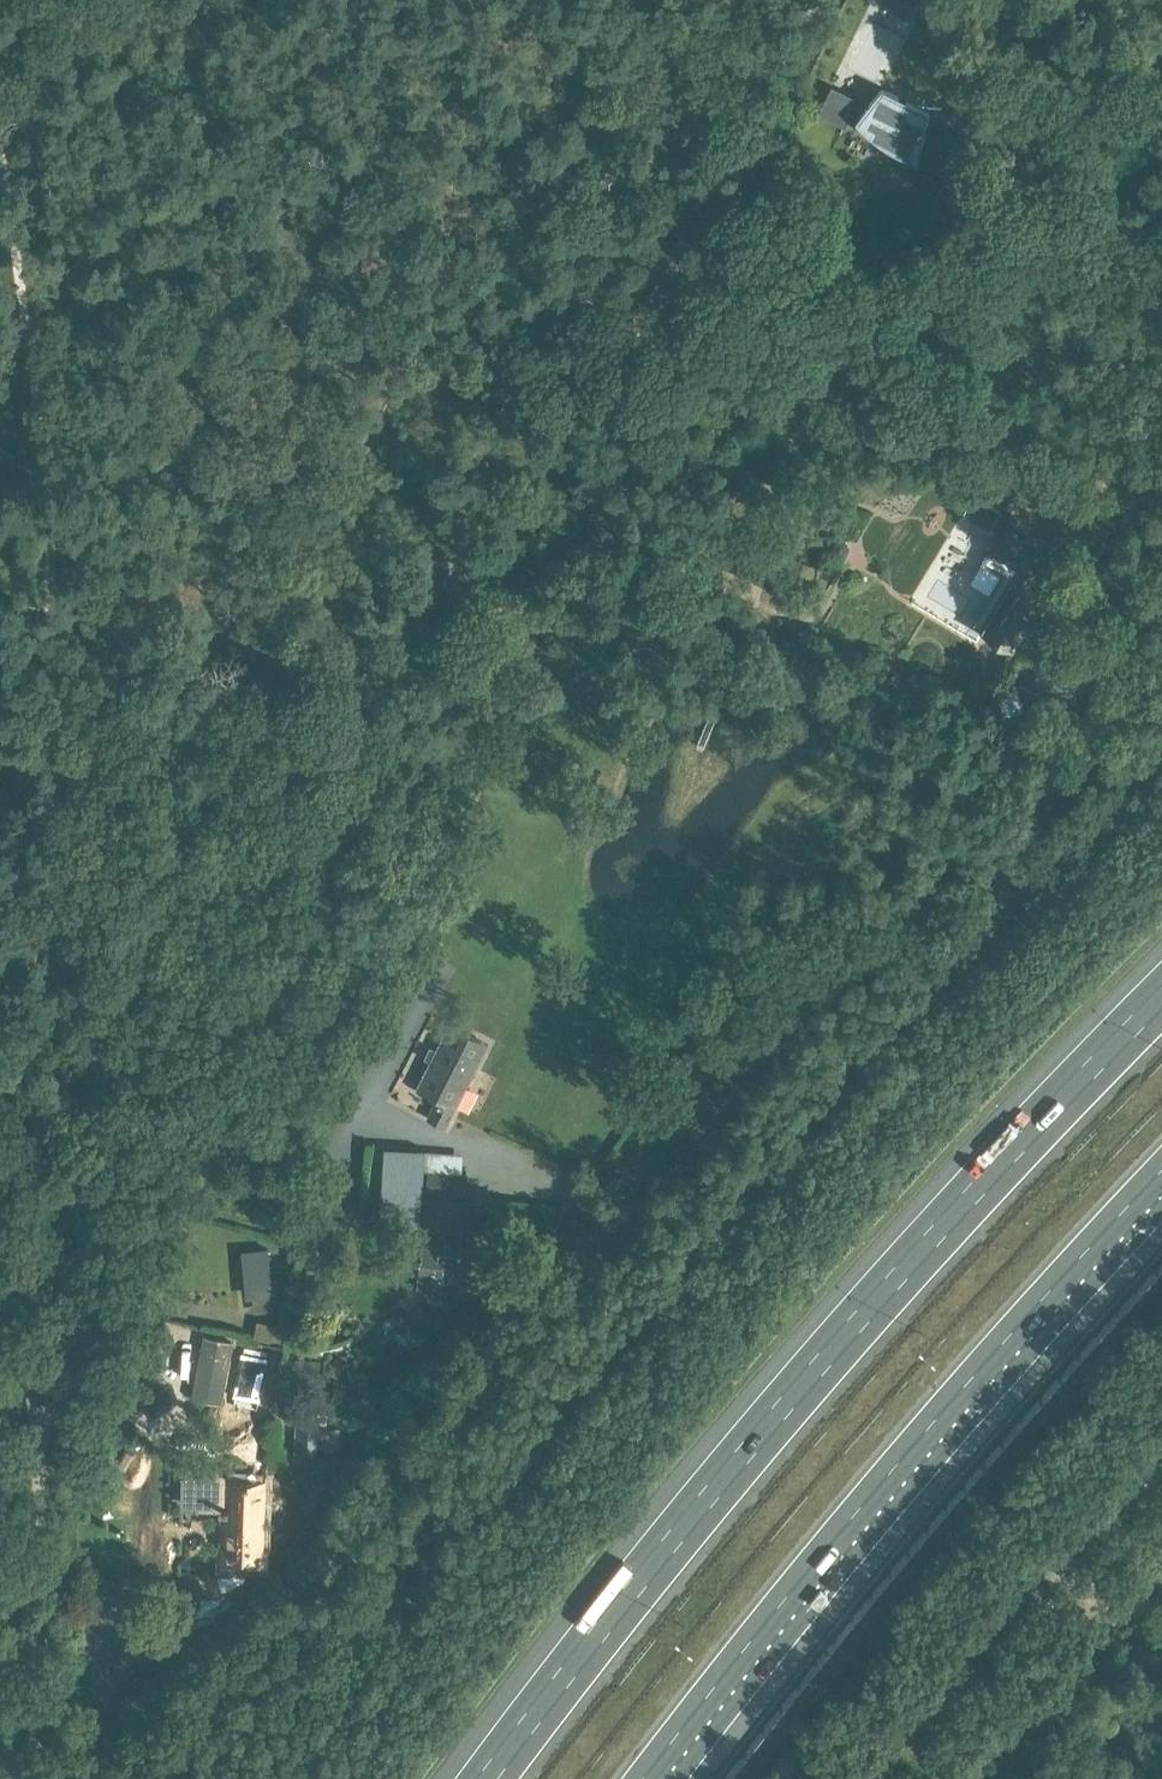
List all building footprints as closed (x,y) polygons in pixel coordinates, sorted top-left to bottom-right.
[(910,10),(915,0),(889,0),(910,10)] [(881,85),(864,105),(834,90),(821,117),(838,126),(848,105),(856,115),(855,117),(873,134),(873,133),(886,140),(881,150),(883,151),(886,145),(907,155),(918,134),(922,136),(928,114),(896,98),(898,95),(899,94),(881,85)] [(964,514),(989,529),(1000,510),(975,495),(964,514)] [(1014,650),(1046,596),(1026,586),(1034,575),(1040,579),(1049,565),(996,532),(987,547),(990,549),(983,561),(1003,573),(972,623),(1014,650)] [(438,957),(425,951),(417,968),(430,974),(438,957)] [(677,1022),(683,1026),(691,1024),(694,1017),(692,1010),(685,1006),(678,1009),(674,1014),(677,1022)] [(419,1087),(437,1097),(428,1116),(447,1126),(457,1107),(490,1043),(452,1023),(419,1087)] [(425,1149),(386,1147),(382,1221),(420,1224),(425,1149)] [(469,1173),(461,1173),(432,1170),(430,1192),(467,1195),(469,1173)] [(429,1197),(426,1227),(464,1231),(466,1201),(429,1197)] [(423,1274),(422,1287),(475,1292),(479,1249),(425,1245),(423,1274)] [(248,1310),(274,1308),(269,1248),(243,1250),(248,1310)] [(275,1323),(258,1320),(254,1336),(272,1340),(275,1323)] [(235,1341),(225,1339),(203,1335),(191,1397),(198,1398),(223,1403),(235,1341)] [(297,1424),(295,1461),(315,1462),(315,1446),(338,1447),(339,1428),(326,1427),(326,1425),(297,1424)] [(226,1565),(260,1566),(264,1472),(247,1471),(247,1468),(183,1467),(182,1508),(226,1509),(226,1510),(229,1510),(228,1524),(231,1524),(230,1552),(226,1551),(226,1565)]
